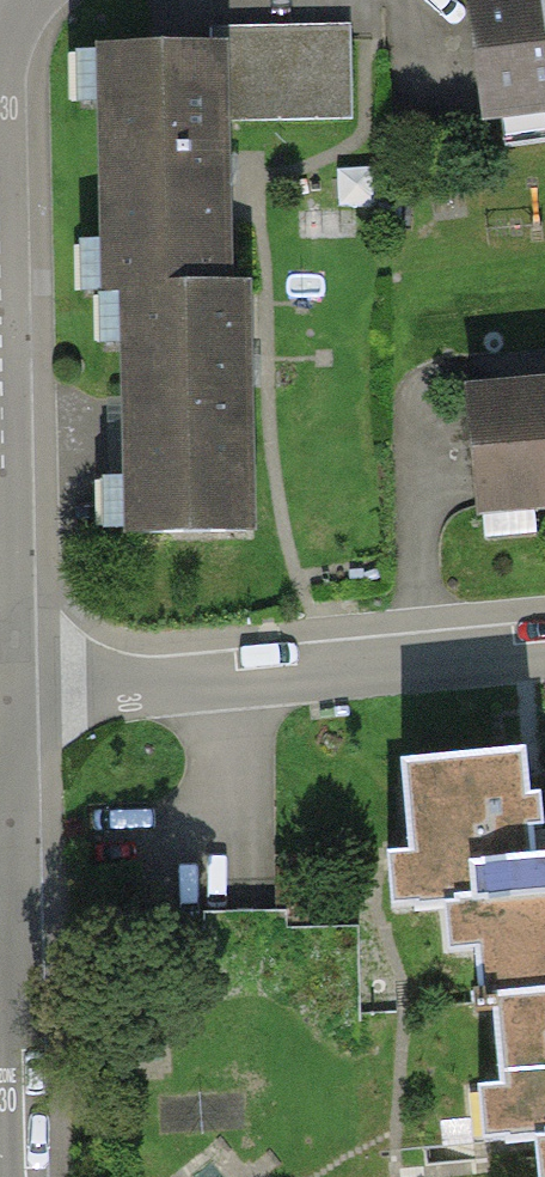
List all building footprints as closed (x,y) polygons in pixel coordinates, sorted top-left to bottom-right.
[(468,6),(483,118),(544,110),(544,0),(509,0),(468,6)] [(348,40),(219,48),(220,117),(349,116),(348,40)] [(111,288),(130,288),(133,536),(242,535),(239,348),(239,287),(222,287),(221,168),(220,117),(219,48),(108,49),(111,288)] [(473,515),(544,508),(544,390),(462,398),(473,515)] [(478,1002),(495,1000),(507,1141),(544,1138),(544,864),(541,865),(539,845),(532,758),(404,769),(415,908),(470,903),(478,1002)]
